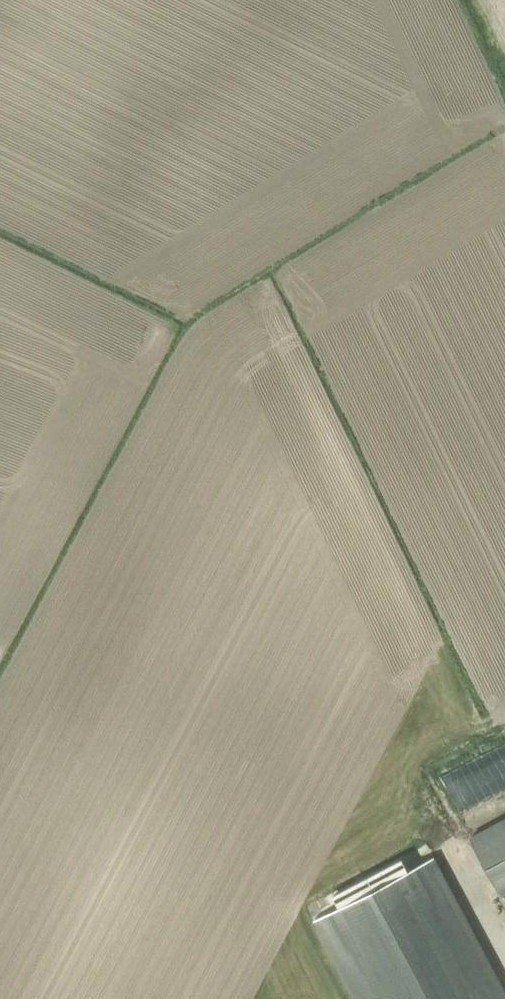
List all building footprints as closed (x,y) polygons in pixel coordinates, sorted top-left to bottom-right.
[(452,809),(495,795),(484,761),(441,775),(452,809)] [(504,893),(504,819),(471,837),(502,895),(504,893)] [(314,920),(355,998),(504,998),(504,992),(434,857),(314,920)]
